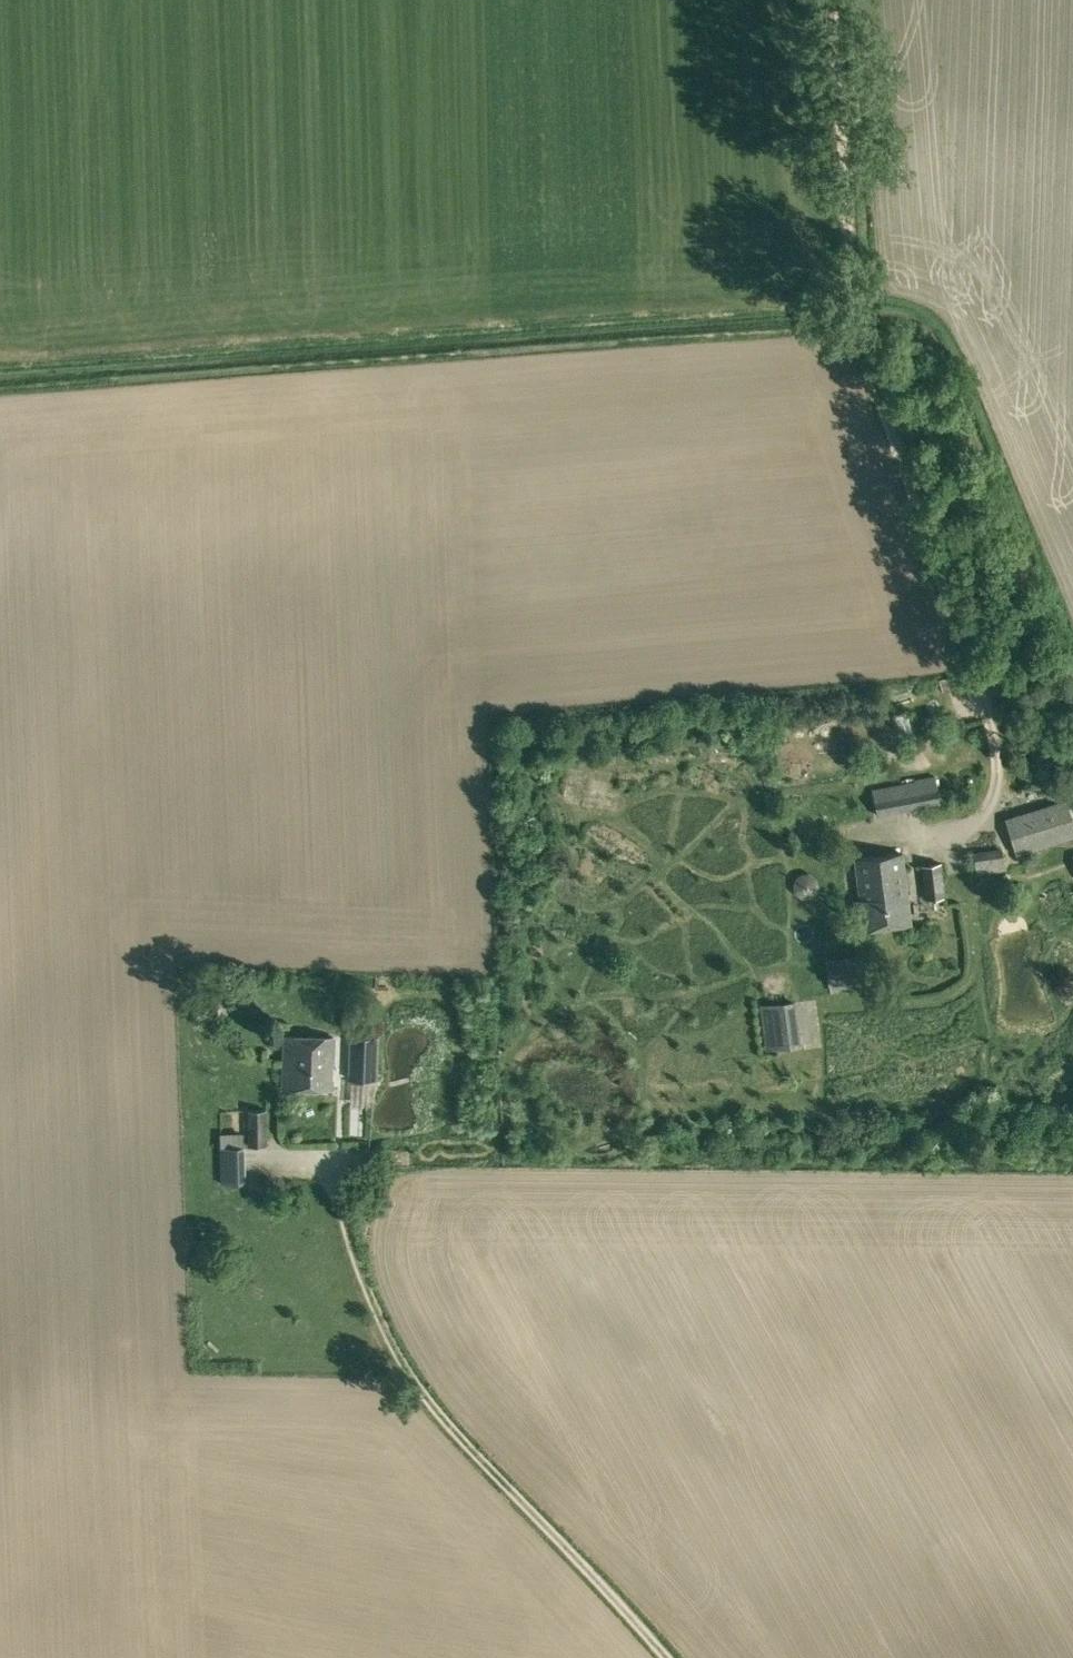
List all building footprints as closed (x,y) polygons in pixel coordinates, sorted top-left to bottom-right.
[(873,789),(878,815),(940,803),(935,779),(873,789)] [(1024,852),(1072,836),(1072,817),(1067,798),(1013,815),(1024,852)] [(974,851),(977,870),(1004,866),(1001,849),(978,852),(978,850),(974,851)] [(854,901),(858,930),(911,924),(902,853),(855,859),(860,900),(854,901)] [(921,865),(925,898),(946,896),(941,863),(921,865)] [(827,961),(830,985),(864,980),(863,974),(861,957),(827,961)] [(766,1007),(772,1048),(802,1045),(796,1003),(766,1007)] [(282,1086),(332,1088),(334,1037),(284,1035),(282,1086)] [(348,1078),(377,1080),(378,1037),(350,1035),(348,1078)] [(247,1111),(248,1146),(268,1145),(266,1111),(247,1111)]
